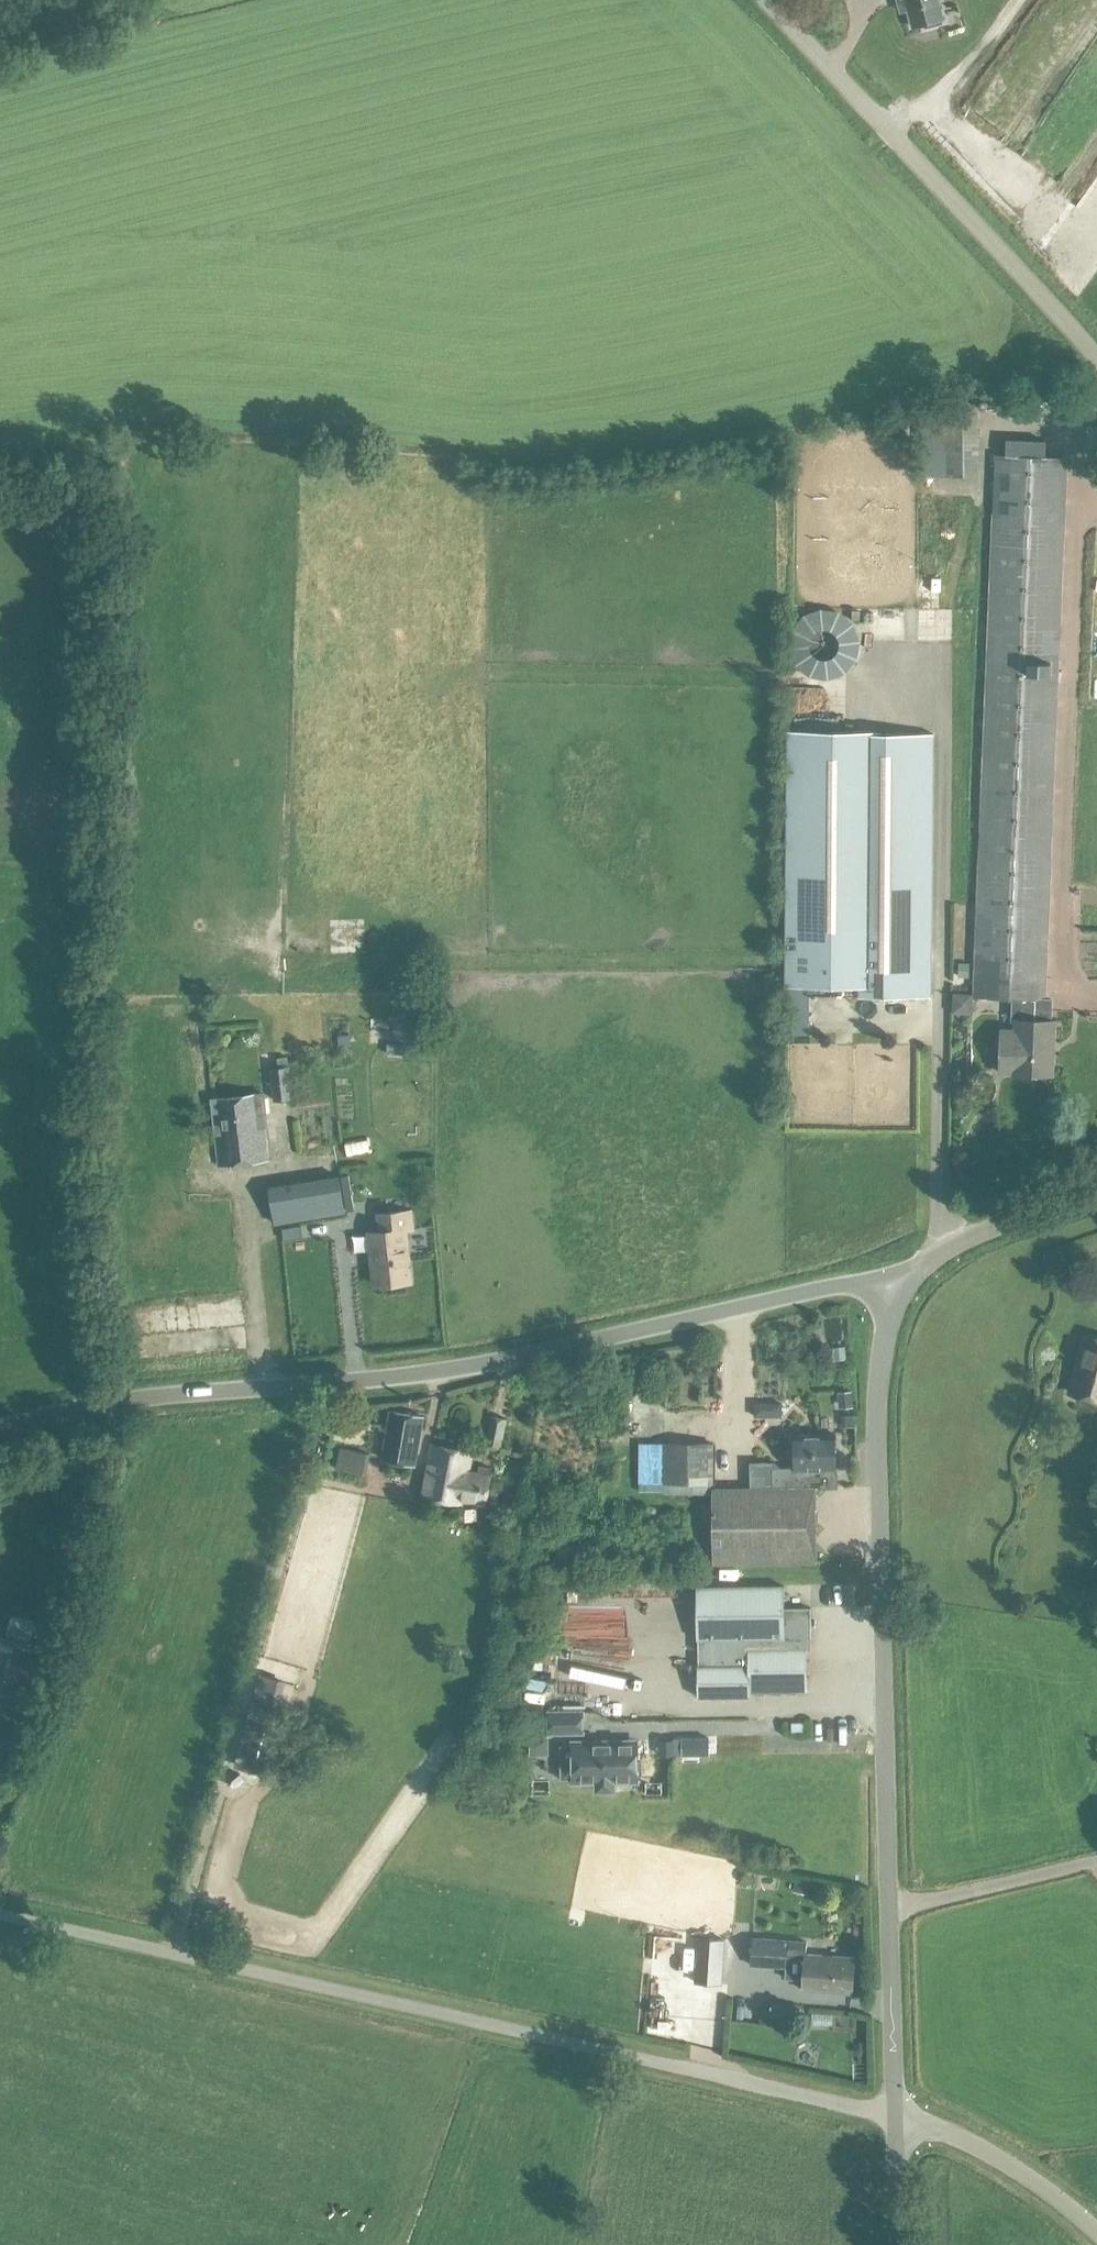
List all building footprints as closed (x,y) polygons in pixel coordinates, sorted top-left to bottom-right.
[(899,3),(906,1),(913,27),(945,18),(940,0),(898,0),(899,3)] [(922,476),(950,476),(977,476),(977,454),(981,454),(980,399),(921,400),(922,476)] [(1006,455),(1046,456),(1047,440),(1007,439),(1006,455)] [(1006,455),(995,454),(973,994),(973,998),(1012,999),(1012,998),(1047,998),(1069,457),(1046,456),(1006,455)] [(951,624),(898,622),(897,655),(950,656),(951,624)] [(788,731),(787,932),(879,933),(878,996),(931,996),(933,732),(788,731)] [(878,996),(879,933),(787,932),(787,986),(861,987),(861,996),(878,996)] [(1002,1028),(1000,1072),(1053,1074),(1055,1020),(1053,1020),(1053,998),(1047,998),(1012,998),(1012,999),(1011,1029),(1002,1028)] [(293,1099),(289,1067),(271,1069),(274,1101),(293,1099)] [(265,1093),(213,1099),(220,1164),(268,1159),(264,1127),(269,1126),(265,1093)] [(414,1229),(412,1210),(380,1214),(382,1231),(368,1232),(374,1286),(413,1282),(407,1230),(414,1229)] [(1085,1335),(1070,1392),(1096,1399),(1096,1338),(1085,1335)] [(846,1346),(832,1348),(833,1361),(847,1359),(846,1346)] [(423,1417),(393,1412),(384,1459),(415,1464),(423,1417)] [(487,1444),(502,1447),(507,1421),(491,1418),(487,1444)] [(781,1467),(776,1462),(776,1488),(810,1488),(838,1488),(838,1468),(837,1468),(836,1433),(795,1434),(796,1466),(794,1466),(794,1467),(781,1467)] [(713,1442),(663,1442),(663,1483),(713,1483),(713,1442)] [(469,1471),(472,1452),(434,1445),(425,1495),(462,1502),(463,1500),(485,1504),(490,1475),(469,1471)] [(638,1494),(661,1493),(660,1459),(637,1459),(638,1494)] [(750,1489),(714,1489),(715,1563),(811,1562),(810,1488),(776,1488),(776,1462),(750,1462),(750,1489)] [(785,1607),(785,1585),(697,1586),(698,1696),(751,1695),(751,1691),(808,1690),(807,1647),(803,1647),(803,1638),(812,1638),(811,1607),(785,1607)] [(0,1635),(0,1703),(28,1711),(45,1646),(0,1635)] [(275,1725),(288,1683),(288,1681),(262,1673),(235,1766),(261,1774),(275,1725)] [(583,1733),(583,1712),(550,1712),(550,1733),(583,1733)] [(659,1739),(659,1755),(674,1755),(674,1739),(659,1739)] [(636,1741),(585,1741),(574,1741),(574,1781),(596,1781),(596,1788),(614,1788),(614,1781),(636,1781),(636,1774),(641,1774),(641,1762),(636,1762),(636,1741)] [(796,1881),(794,1891),(809,1894),(811,1884),(796,1881)] [(715,1956),(725,1956),(726,1939),(698,1937),(695,1982),(713,1983),(715,1956)] [(752,1938),(751,1965),(786,1967),(787,1954),(805,1955),(803,1990),(852,1992),(854,1956),(806,1953),(807,1941),(752,1938)] [(794,2003),(772,2001),(770,2025),(792,2027),(794,2003)]
